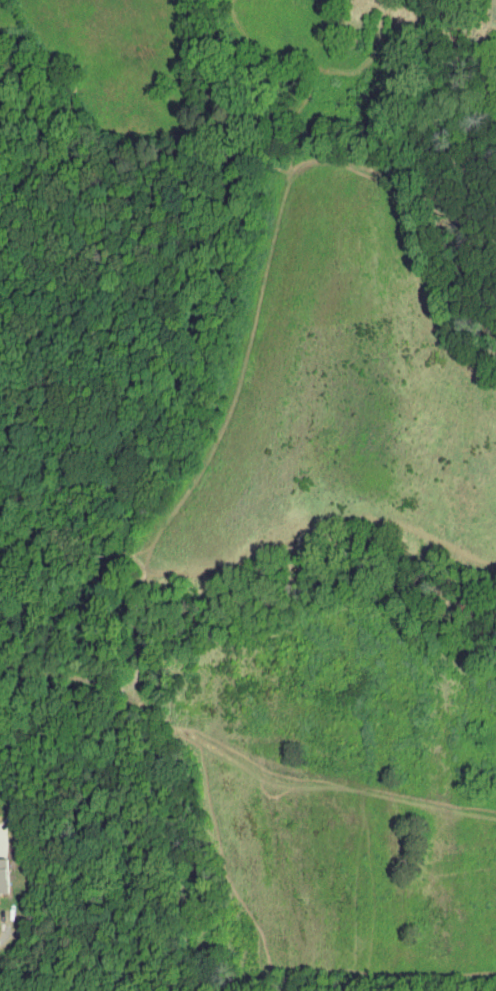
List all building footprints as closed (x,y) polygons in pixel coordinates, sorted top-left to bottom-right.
[(9,857),(0,857),(0,893),(10,892),(9,857)]
